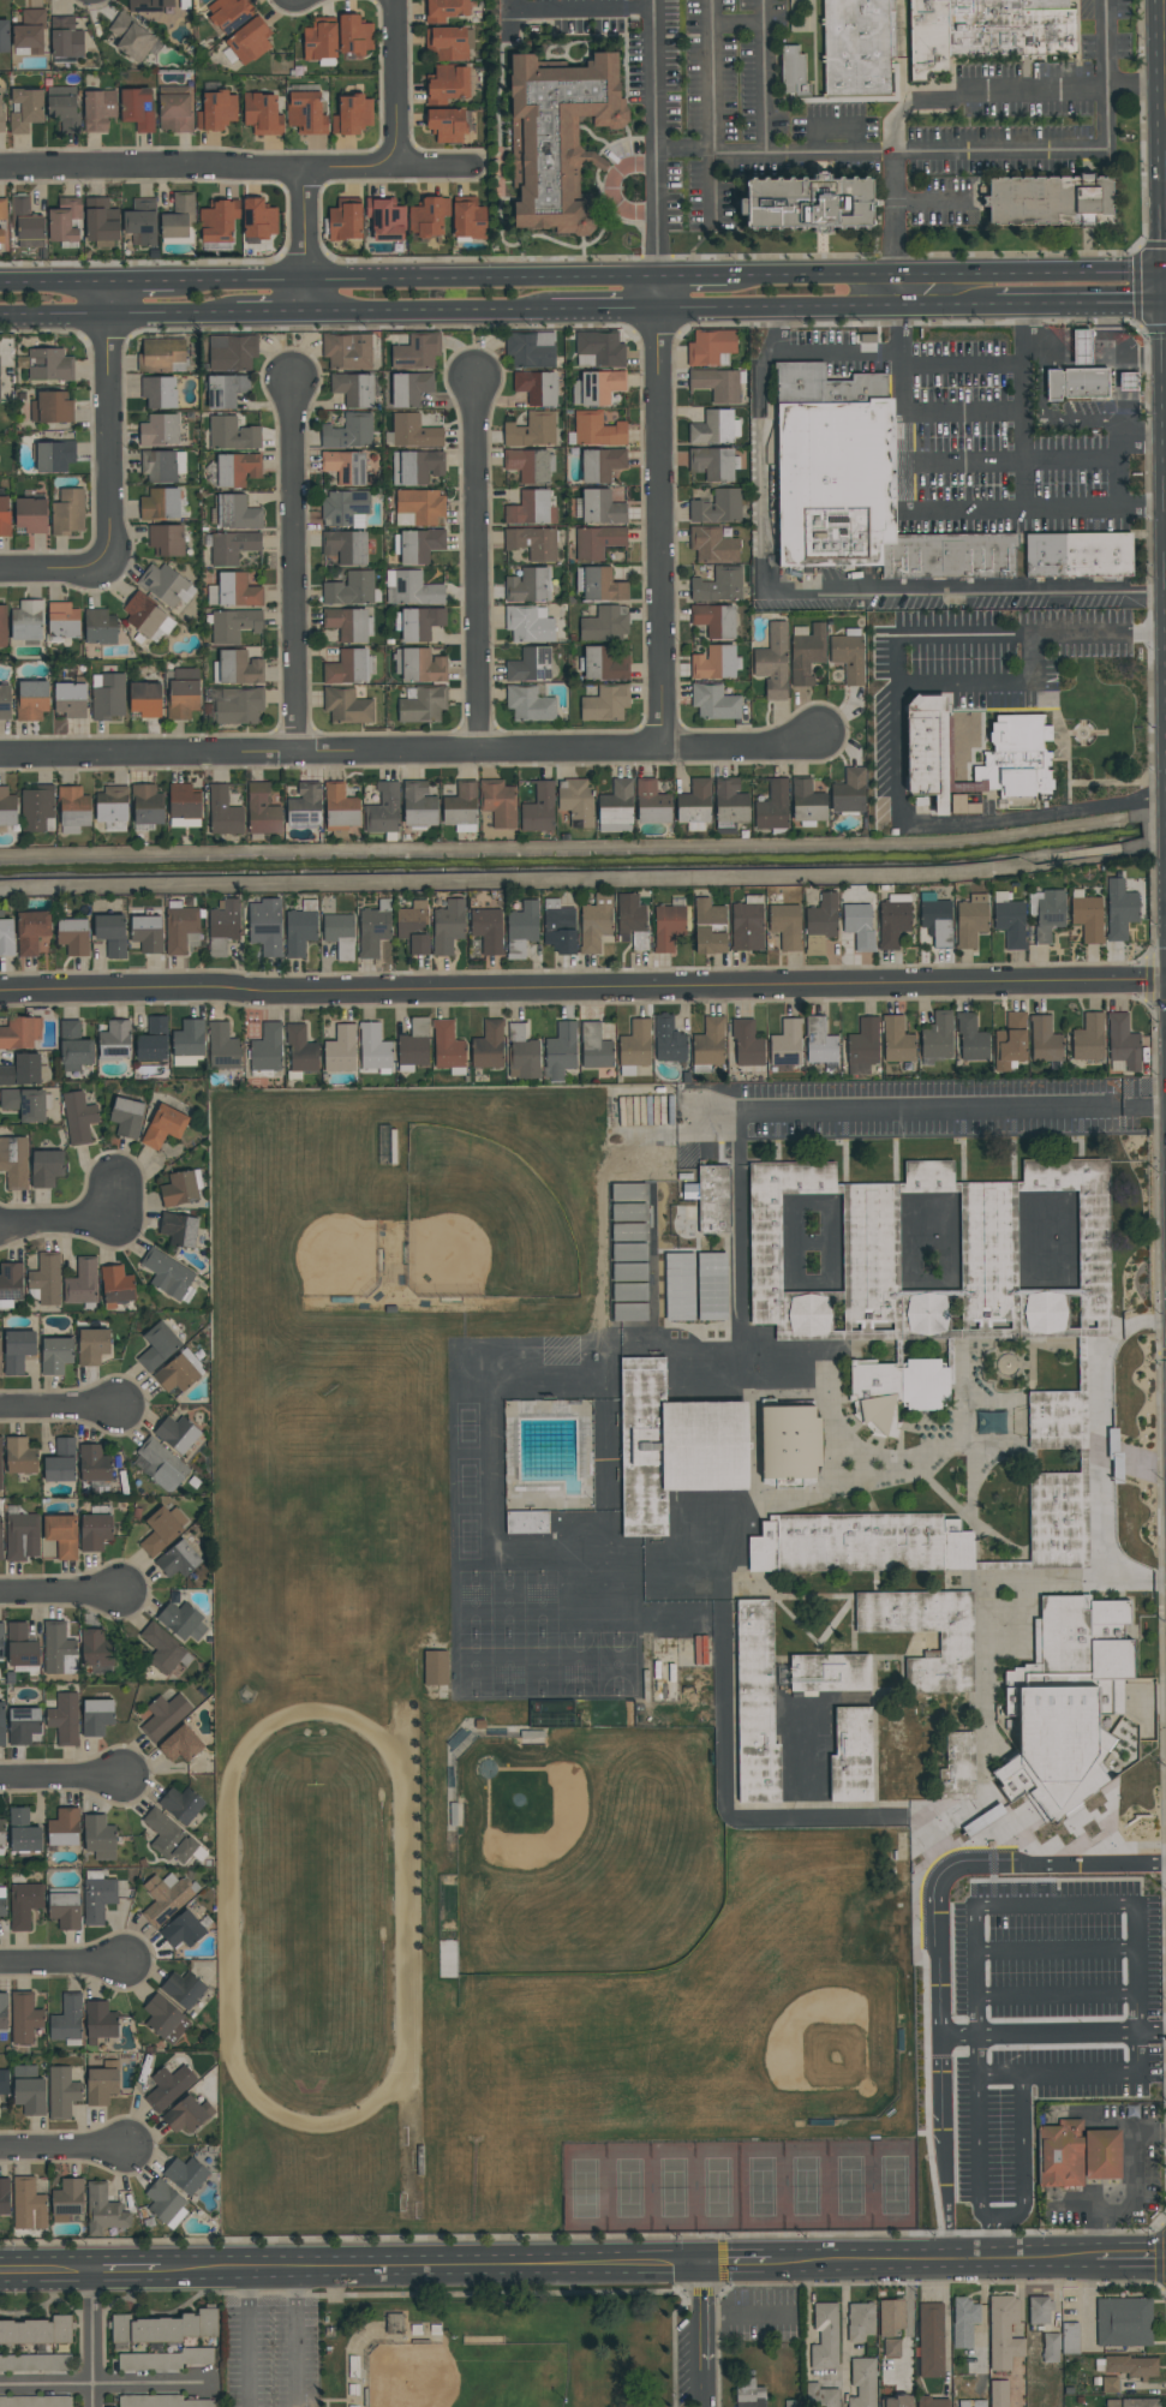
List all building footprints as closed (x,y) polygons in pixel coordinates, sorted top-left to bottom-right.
[(128,12),(128,0),(174,0),(174,7),(163,7),(163,12),(128,12)] [(237,1),(238,0),(248,0),(255,8),(253,10),(256,12),(226,36),(217,25),(214,25),(208,18),(213,14),(207,7),(217,0),(236,0),(237,1)] [(426,8),(426,0),(468,0),(468,16),(455,16),(455,17),(446,17),(446,24),(425,24),(425,8),(426,8)] [(826,95),(892,94),(890,0),(824,0),(826,95)] [(911,80),(951,79),(951,59),(1078,55),(1076,7),(1069,8),(1069,0),(909,0),(911,80)] [(43,54),(14,54),(14,48),(12,48),(12,25),(22,25),(22,10),(46,10),(46,29),(43,29),(43,54)] [(139,65),(114,47),(120,38),(107,30),(121,10),(140,24),(138,26),(157,40),(139,65)] [(359,14),(359,19),(364,19),(364,24),(373,24),(373,50),(365,50),(365,55),(354,55),(352,53),(339,53),(339,14),(359,14)] [(83,30),(83,58),(50,58),(50,16),(74,16),(74,30),(83,30)] [(273,34),(265,40),(271,47),(252,61),(251,60),(243,66),(238,59),(231,65),(221,53),(228,47),(225,42),(234,34),(234,32),(257,16),(263,24),(265,23),(273,34)] [(304,28),(312,28),(312,17),(336,17),(336,23),(336,58),(334,58),(334,66),(319,66),(319,61),(304,61),(304,28)] [(8,53),(0,53),(0,19),(8,19),(8,53)] [(473,29),(473,48),(470,48),(470,61),(436,61),(436,53),(425,53),(425,29),(431,29),(431,26),(466,26),(466,29),(473,29)] [(806,54),(806,84),(809,84),(809,96),(795,96),(795,94),(781,94),(781,46),(800,46),(800,54),(806,54)] [(512,53),(514,228),(592,227),(585,217),(585,202),(592,193),(580,193),(578,168),(585,161),(605,172),(611,162),(591,150),(584,153),(576,148),(575,117),(593,117),(593,127),(617,127),(630,115),(621,104),(618,53),(591,53),(592,67),(537,68),(537,53),(512,53)] [(426,74),(435,74),(435,65),(458,65),(458,66),(470,66),(470,98),(447,98),(447,106),(426,106),(426,74)] [(223,131),(203,131),(203,130),(196,130),(196,112),(203,112),(203,92),(204,82),(220,82),(220,89),(228,89),(228,95),(237,95),(237,121),(229,121),(229,126),(223,126),(223,131)] [(328,135),(298,135),(298,126),(287,126),(287,103),(289,103),(289,91),(291,91),(291,84),(319,84),(319,91),(321,91),(321,115),(328,115),(328,135)] [(47,119),(47,86),(76,86),(76,113),(80,113),(80,132),(61,132),(60,118),(47,119)] [(159,130),(159,86),(190,86),(190,112),(193,112),(193,132),(175,132),(168,132),(168,130),(159,130)] [(150,88),(150,100),(153,100),(153,111),(155,111),(155,133),(136,133),(136,121),(120,121),(120,89),(142,89),(142,88),(150,88)] [(43,123),(29,123),(29,133),(10,133),(10,112),(12,112),(12,103),(11,103),(11,89),(25,89),(25,90),(43,90),(43,123)] [(84,132),(84,119),(84,91),(101,91),(101,90),(116,90),(116,118),(108,118),(108,132),(107,132),(84,132)] [(244,125),(244,92),(261,92),(261,95),(277,95),(277,115),(283,115),(283,136),(252,136),(252,125),(244,125)] [(331,133),(331,115),(337,115),(337,96),(353,96),(353,94),(364,94),(364,98),(373,98),(373,126),(359,126),(359,135),(339,135),(339,133),(331,133)] [(436,143),(436,135),(431,135),(431,130),(426,130),(426,117),(426,109),(465,109),(465,121),(467,125),(467,137),(462,137),(462,143),(436,143)] [(989,179),(989,225),(1113,223),(1113,178),(989,179)] [(747,181),(748,228),(873,228),(873,181),(747,181)] [(161,214),(173,214),(173,191),(195,191),(195,227),(193,227),(193,244),(162,244),(162,239),(161,239),(161,214)] [(12,195),(16,195),(16,193),(25,193),(25,195),(30,195),(30,216),(44,216),(44,240),(43,240),(43,246),(18,246),(18,240),(17,240),(17,229),(12,229),(12,195)] [(48,209),(58,208),(58,197),(80,197),(80,211),(83,211),(83,219),(71,220),(71,228),(78,228),(79,241),(78,241),(78,247),(60,249),(60,241),(48,241),(48,209)] [(119,208),(119,240),(113,240),(113,247),(95,247),(95,240),(85,240),(85,197),(108,197),(108,208),(119,208)] [(395,197),(395,207),(406,207),(406,229),(403,229),(403,240),(373,240),(373,228),(372,228),(372,217),(365,217),(365,197),(395,197)] [(421,197),(450,197),(450,216),(443,216),(443,235),(430,235),(430,238),(418,238),(418,233),(408,233),(408,207),(421,207),(421,197)] [(486,207),(486,239),(471,239),(471,243),(456,243),(456,237),(453,237),(453,203),(454,203),(454,197),(477,197),(477,207),(486,207)] [(156,198),(156,246),(140,246),(140,245),(131,245),(131,233),(122,233),(122,211),(133,211),(133,198),(156,198)] [(245,244),(245,237),(244,237),(244,198),(246,198),(261,198),(264,198),(264,208),(277,208),(277,234),(268,234),(268,240),(258,240),(258,244),(245,244)] [(329,240),(329,234),(323,234),(323,219),(329,219),(329,208),(337,208),(337,198),(360,198),(360,203),(361,203),(361,239),(345,239),(345,240),(329,240)] [(203,250),(203,243),(202,243),(202,233),(198,233),(198,208),(209,208),(209,199),(240,199),(240,219),(233,219),(233,243),(232,243),(232,250),(203,250)] [(624,344),(624,368),(594,368),(594,366),(576,366),(576,354),(575,354),(575,329),(618,329),(618,344),(624,344)] [(736,353),(728,353),(728,364),(718,364),(718,366),(695,366),(687,366),(687,342),(694,342),(694,329),(736,329),(736,353)] [(1091,365),(1091,330),(1073,331),(1073,365),(1091,365)] [(554,332),(554,342),(555,342),(555,368),(512,368),(512,356),(504,356),(504,332),(554,332)] [(323,358),(323,333),(334,333),(334,334),(375,334),(375,346),(371,346),(371,370),(339,370),(329,370),(329,358),(323,358)] [(391,369),(391,345),(408,345),(408,333),(441,333),(441,356),(433,356),(433,369),(391,369)] [(257,335),(257,358),(251,358),(251,371),(209,371),(209,335),(231,335),(231,336),(246,336),(246,335),(257,335)] [(185,339),(185,371),(171,371),(171,372),(137,372),(137,354),(142,354),(142,339),(185,339)] [(28,380),(28,348),(64,348),(64,356),(73,356),(73,381),(61,381),(61,380),(28,380)] [(776,362),(778,566),(878,565),(877,542),(893,540),(893,534),(892,377),(829,377),(829,362),(776,362)] [(1108,368),(1108,398),(1065,399),(1065,396),(1060,396),(1060,401),(1046,401),(1046,370),(1060,369),(1060,371),(1064,371),(1064,369),(1108,368)] [(712,389),(693,389),(693,394),(688,394),(688,369),(694,369),(694,370),(713,370),(740,370),(740,371),(745,371),(745,383),(740,383),(740,404),(712,404),(712,389)] [(572,381),(580,381),(580,371),(608,371),(618,371),(618,370),(626,370),(626,392),(610,392),(610,406),(581,406),(581,405),(572,405),(572,381)] [(527,406),(527,392),(513,392),(513,371),(530,371),(530,372),(556,372),(556,406),(527,406)] [(372,374),(372,376),(377,376),(377,389),(378,389),(378,396),(372,396),(372,408),(345,408),(345,394),(330,394),(330,372),(346,372),(346,374),(372,374)] [(419,407),(391,407),(391,395),(384,395),(384,376),(391,376),(391,374),(418,374),(418,372),(433,372),(433,393),(419,393),(419,407)] [(1119,374),(1120,391),(1137,390),(1137,374),(1119,374)] [(235,410),(208,410),(208,376),(250,376),(250,394),(235,394),(235,410)] [(140,377),(175,377),(175,408),(148,408),(147,399),(140,399),(140,377)] [(37,392),(68,392),(68,400),(73,400),(73,423),(31,423),(31,400),(37,400),(37,392)] [(733,443),(707,443),(694,443),(694,444),(688,444),(688,424),(704,424),(704,408),(733,410),(733,419),(740,419),(740,436),(733,436),(733,443)] [(527,426),(527,410),(534,410),(534,411),(555,411),(555,444),(531,444),(531,446),(503,446),(503,422),(515,422),(515,426),(527,426)] [(602,426),(615,426),(615,422),(626,422),(626,446),(602,446),(602,444),(574,444),(574,411),(596,411),(596,410),(602,410),(602,426)] [(321,448),(321,424),(331,424),(331,429),(343,429),(343,412),(372,412),(372,447),(354,447),(354,448),(321,448)] [(179,413),(179,444),(165,444),(165,447),(139,447),(139,423),(148,423),(148,413),(179,413)] [(393,447),(393,444),(384,444),(384,432),(393,432),(393,413),(420,413),(420,428),(443,428),(443,447),(437,447),(393,447)] [(237,416),(237,430),(239,430),(239,428),(249,428),(249,426),(261,426),(261,448),(244,448),(244,449),(210,449),(210,416),(237,416)] [(67,472),(36,472),(36,442),(64,442),(64,441),(76,441),(76,462),(67,462),(67,472)] [(705,482),(705,468),(702,468),(702,473),(688,473),(688,448),(733,448),(733,482),(705,482)] [(186,452),(186,473),(177,473),(177,483),(148,483),(148,474),(140,474),(140,449),(159,449),(159,450),(177,450),(177,452),(186,452)] [(520,484),(520,470),(503,470),(503,449),(522,449),(522,450),(549,450),(549,454),(555,454),(555,472),(549,472),(549,484),(520,484)] [(626,449),(626,468),(610,468),(610,484),(581,484),(581,449),(609,449),(626,449)] [(321,472),(321,452),(327,452),(365,452),(365,486),(337,486),(337,472),(321,472)] [(444,452),(444,476),(431,476),(431,471),(427,471),(427,485),(393,485),(393,452),(444,452)] [(261,454),(261,478),(247,478),(247,473),(245,473),(245,488),(217,488),(217,454),(244,454),(261,454)] [(179,488),(179,490),(181,490),(181,498),(179,498),(179,519),(165,519),(165,520),(139,520),(139,496),(149,496),(149,488),(179,488)] [(741,488),(741,521),(717,521),(717,522),(707,522),(707,521),(689,521),(689,500),(711,500),(711,503),(713,503),(713,488),(741,488)] [(84,489),(84,531),(71,531),(71,536),(52,536),(52,502),(59,502),(59,489),(84,489)] [(504,524),(504,506),(520,506),(520,490),(549,489),(549,507),(556,507),(556,524),(504,524)] [(627,503),(627,524),(608,524),(608,522),(582,522),(582,489),(610,489),(610,503),(627,503)] [(328,491),(351,491),(351,490),(370,490),(370,514),(364,514),(364,528),(352,528),(352,526),(324,526),(324,520),(322,520),(322,496),(328,496),(328,491)] [(446,495),(446,519),(443,519),(443,525),(437,525),(437,526),(413,526),(413,525),(396,525),(396,490),(438,490),(438,495),(446,495)] [(262,508),(262,528),(256,528),(249,528),(244,528),(217,528),(217,494),(246,494),(246,508),(262,508)] [(11,536),(0,536),(0,496),(7,496),(7,510),(11,510),(11,536)] [(47,533),(25,533),(25,527),(16,527),(16,498),(47,498),(47,533)] [(183,525),(183,537),(184,537),(184,556),(155,556),(155,548),(148,548),(148,525),(183,525)] [(739,562),(696,562),(696,550),(689,550),(689,526),(720,526),(720,538),(739,538),(739,562)] [(556,562),(528,562),(528,548),(518,548),(518,550),(504,550),(504,528),(524,528),(524,527),(532,527),(532,528),(556,528),(556,531),(557,531),(557,543),(556,543),(556,562)] [(627,527),(627,551),(623,551),(623,546),(604,546),(604,562),(575,562),(575,528),(602,528),(602,527),(627,527)] [(429,565),(401,565),(401,555),(394,555),(394,534),(401,534),(401,528),(446,528),(446,550),(429,550),(429,565)] [(233,531),(261,531),(261,556),(259,556),(259,551),(238,551),(238,567),(211,567),(211,533),(216,533),(216,531),(233,531)] [(366,532),(366,566),(339,566),(339,551),(336,551),(336,556),(322,556),(322,532),(334,532),(334,531),(340,531),(340,532),(366,532)] [(877,542),(878,565),(878,581),(1021,580),(1021,533),(893,534),(893,540),(877,542)] [(1027,533),(1027,575),(1131,577),(1131,534),(1027,533)] [(136,583),(150,563),(159,569),(165,562),(191,584),(191,585),(197,590),(186,604),(180,599),(172,610),(147,590),(145,591),(136,583)] [(690,601),(690,577),(701,577),(701,581),(713,581),(713,566),(741,566),(741,601),(718,601),(690,601)] [(628,601),(584,601),(584,592),(575,592),(575,567),(582,567),(611,567),(611,581),(628,581),(628,601)] [(504,577),(519,577),(519,581),(521,581),(521,568),(550,568),(550,602),(504,602),(504,577)] [(421,569),(421,584),(444,584),(444,604),(418,604),(418,603),(387,603),(387,587),(385,587),(385,569),(421,569)] [(322,604),(322,583),(343,583),(343,585),(347,585),(347,571),(373,571),(373,590),(381,590),(381,602),(373,602),(373,604),(322,604)] [(263,607),(257,607),(245,607),(245,605),(219,605),(208,605),(208,585),(219,585),(219,572),(246,572),(246,586),(263,586),(263,607)] [(167,616),(175,623),(167,635),(165,633),(156,644),(149,638),(149,639),(125,620),(130,615),(122,609),(138,590),(153,601),(150,603),(167,616)] [(11,640),(11,609),(19,609),(19,601),(43,601),(43,625),(41,625),(41,640),(11,640)] [(48,602),(71,602),(71,609),(79,609),(79,638),(62,638),(62,643),(49,643),(49,638),(48,638),(48,602)] [(735,605),(735,639),(706,639),(706,625),(690,625),(690,604),(694,604),(696,604),(696,605),(707,605),(735,605)] [(555,643),(512,643),(512,631),(506,631),(506,605),(537,605),(537,608),(539,608),(546,608),(546,619),(555,619),(555,643)] [(622,641),(580,641),(579,617),(597,617),(597,605),(620,605),(620,607),(626,607),(626,611),(628,611),(628,634),(622,634),(622,641)] [(339,643),(339,628),(323,628),(323,608),(340,608),(340,609),(367,609),(367,617),(372,617),(372,637),(367,637),(367,643),(339,643)] [(446,608),(446,626),(430,626),(430,643),(401,643),(401,632),(395,632),(395,613),(401,613),(401,608),(446,608)] [(116,644),(85,644),(85,609),(108,609),(108,614),(116,614),(116,644)] [(263,610),(263,634),(252,634),(252,629),(239,629),(239,645),(211,645),(211,623),(205,623),(205,615),(211,615),(211,611),(233,611),(233,610),(263,610)] [(788,621),(788,651),(787,651),(787,699),(765,699),(765,680),(769,680),(769,676),(753,676),(753,649),(769,649),(769,621),(788,621)] [(825,622),(825,663),(809,663),(809,675),(814,675),(814,687),(790,687),(790,659),(791,659),(791,635),(793,635),(793,627),(807,627),(807,635),(811,635),(811,622),(825,622)] [(860,628),(860,635),(861,635),(861,644),(862,644),(862,658),(863,658),(863,685),(844,685),(844,663),(830,663),(830,635),(844,635),(844,628),(860,628)] [(690,679),(690,655),(705,655),(705,659),(707,659),(707,645),(735,645),(735,679),(690,679)] [(521,646),(550,646),(550,680),(525,680),(525,681),(506,681),(506,661),(521,661),(521,646)] [(612,659),(615,659),(615,656),(629,656),(629,680),(584,680),(584,671),(579,671),(579,658),(584,658),(584,646),(612,646),(612,659)] [(367,682),(342,682),(342,683),(323,683),(323,663),(339,663),(339,649),(367,649),(367,656),(371,656),(371,674),(367,674),(367,682)] [(395,649),(401,649),(430,649),(430,662),(432,662),(432,657),(447,657),(447,681),(402,681),(402,675),(395,675),(395,661),(393,661),(393,653),(395,653),(395,649)] [(263,683),(219,683),(219,682),(213,682),(213,662),(219,662),(219,650),(247,650),(247,664),(250,664),(250,658),(263,658),(263,683)] [(167,719),(167,698),(169,698),(169,680),(174,680),(174,668),(199,669),(198,711),(191,710),(191,719),(167,719)] [(125,674),(125,716),(109,716),(109,721),(91,721),(91,675),(101,675),(101,674),(125,674)] [(16,721),(16,697),(18,697),(18,681),(48,681),(48,712),(42,712),(42,721),(16,721)] [(161,682),(161,717),(140,717),(140,711),(130,711),(130,682),(161,682)] [(54,712),(54,683),(85,683),(85,717),(65,717),(65,712),(54,712)] [(580,697),(598,697),(598,683),(629,683),(629,707),(622,709),(623,721),(580,721),(580,697)] [(723,683),(723,695),(741,695),(741,718),(698,718),(698,707),(692,707),(692,683),(723,683)] [(11,719),(0,719),(0,685),(11,685),(11,719)] [(447,685),(447,710),(441,710),(441,723),(431,723),(431,722),(397,722),(397,698),(406,698),(406,688),(415,688),(415,686),(431,686),(431,685),(447,685)] [(555,698),(555,721),(513,721),(513,709),(506,709),(506,685),(538,685),(538,698),(555,698)] [(323,711),(323,687),(355,687),(355,699),(373,699),(373,723),(342,723),(342,724),(330,724),(330,711),(323,711)] [(257,724),(247,724),(247,723),(235,723),(235,724),(216,725),(215,701),(222,700),(222,688),(264,688),(264,711),(257,711),(257,724)] [(946,698),(906,698),(907,797),(917,797),(917,804),(932,804),(932,815),(947,815),(946,698)] [(999,717),(1046,715),(1044,727),(1052,728),(1052,742),(1045,740),(1044,747),(1046,752),(1053,753),(1052,758),(1052,763),(1052,768),(1056,769),(1054,770),(1052,772),(1052,782),(1056,782),(1054,790),(1051,792),(1051,802),(1036,802),(1036,810),(998,811),(999,800),(999,790),(987,790),(987,782),(975,782),(974,766),(987,766),(985,753),(995,753),(995,746),(993,746),(993,742),(983,741),(985,727),(992,728),(992,722),(998,722),(997,717),(999,717)] [(939,737),(962,737),(962,784),(939,783),(939,737)] [(865,812),(857,812),(857,814),(841,814),(841,812),(831,812),(831,783),(844,783),(844,766),(866,766),(866,787),(865,787),(865,812)] [(711,777),(711,784),(711,798),(710,798),(710,823),(704,823),(704,831),(687,831),(687,823),(676,823),(676,794),(690,794),(690,777),(711,777)] [(714,777),(739,777),(739,792),(735,792),(735,794),(748,794),(748,822),(736,822),(736,835),(718,835),(718,832),(716,832),(716,826),(716,823),(714,823),(714,789),(714,777)] [(787,829),(754,829),(754,801),(769,801),(769,781),(764,781),(764,777),(788,777),(788,781),(787,781),(787,829)] [(826,793),(826,822),(815,822),(815,828),(800,828),(800,822),(793,822),(793,799),(791,799),(791,777),(812,777),(812,793),(826,793)] [(593,829),(569,829),(569,811),(557,811),(557,788),(558,788),(558,781),(563,781),(563,778),(586,778),(586,787),(592,787),(592,805),(593,805),(593,829)] [(599,832),(599,823),(598,823),(598,795),(612,795),(612,778),(633,778),(633,798),(632,798),(632,824),(630,824),(630,832),(599,832)] [(635,778),(656,778),(656,794),(670,794),(670,823),(636,823),(636,796),(635,796),(635,778)] [(503,780),(503,787),(516,787),(516,829),(492,829),(492,811),(479,812),(479,780),(503,780)] [(345,781),(345,798),(359,798),(359,825),(347,825),(347,838),(335,838),(330,831),(325,831),(325,788),(324,788),(324,781),(345,781)] [(427,781),(427,795),(423,795),(423,796),(437,796),(437,825),(403,825),(403,801),(402,801),(402,793),(403,793),(403,781),(427,781)] [(477,825),(476,825),(476,832),(455,832),(455,825),(442,825),(442,796),(456,796),(456,781),(477,781),(477,825)] [(520,830),(520,804),(536,804),(536,783),(530,783),(530,781),(554,781),(554,783),(554,830),(520,830)] [(281,834),(262,834),(262,840),(251,840),(251,835),(249,835),(249,782),(269,782),(269,794),(268,794),(268,804),(267,804),(267,806),(281,806),(281,834)] [(321,783),(321,826),(287,826),(287,799),(298,799),(298,782),(305,782),(305,784),(316,784),(316,783),(321,783)] [(399,782),(399,807),(397,807),(397,832),(396,832),(396,841),(384,841),(384,832),(365,832),(365,812),(364,812),(364,805),(381,805),(381,792),(376,792),(376,782),(399,782)] [(192,783),(192,789),(201,789),(201,828),(171,828),(171,818),(169,818),(169,783),(192,783)] [(54,784),(54,831),(46,831),(46,832),(20,832),(20,790),(37,790),(37,784),(54,784)] [(131,808),(131,784),(156,784),(155,793),(165,793),(163,824),(154,824),(154,831),(134,830),(134,808),(131,808)] [(243,807),(243,834),(209,834),(209,784),(233,784),(233,789),(228,789),(228,807),(243,807)] [(17,826),(0,826),(0,786),(7,786),(7,795),(17,795),(17,826)] [(96,822),(96,792),(103,792),(103,786),(127,786),(127,822),(126,822),(126,831),(104,831),(104,822),(96,822)] [(61,835),(61,825),(60,825),(60,808),(58,808),(58,787),(82,787),(82,795),(90,795),(90,826),(79,826),(79,835),(61,835)] [(1106,942),(1106,934),(1108,934),(1108,894),(1107,894),(1107,877),(1124,877),(1124,892),(1138,892),(1138,922),(1126,922),(1126,942),(1106,942)] [(1082,944),(1082,925),(1070,925),(1070,897),(1071,897),(1071,889),(1083,889),(1083,897),(1101,897),(1101,919),(1102,919),(1102,938),(1105,938),(1105,944),(1082,944)] [(1065,890),(1065,927),(1051,927),(1051,944),(1034,944),(1034,926),(1036,926),(1036,916),(1028,916),(1028,890),(1042,890),(1065,890)] [(1004,950),(1004,930),(993,930),(993,891),(1006,891),(1006,902),(1024,902),(1024,942),(1027,942),(1027,950),(1004,950)] [(579,954),(579,946),(580,946),(580,906),(585,906),(585,904),(590,904),(590,906),(594,906),(594,892),(612,892),(612,908),(611,908),(611,936),(600,936),(600,954),(579,954)] [(837,892),(837,908),(836,908),(836,937),(824,937),(824,956),(805,956),(805,950),(806,950),(806,906),(811,906),(811,892),(837,892)] [(950,900),(950,927),(951,927),(951,948),(933,948),(933,940),(929,940),(929,937),(927,937),(927,927),(919,927),(919,892),(935,892),(935,900),(950,900)] [(645,904),(646,932),(648,932),(648,950),(633,950),(632,931),(629,931),(629,933),(617,934),(617,907),(617,894),(639,894),(639,904),(645,904)] [(987,894),(987,933),(975,933),(975,949),(955,949),(955,945),(957,945),(957,902),(969,902),(969,894),(987,894)] [(653,952),(653,948),(654,948),(654,906),(671,906),(671,895),(684,895),(684,906),(686,906),(686,936),(674,936),(674,952),(653,952)] [(730,950),(730,946),(731,946),(731,903),(745,903),(745,895),(764,895),(764,903),(763,903),(763,930),(764,930),(764,950),(730,950)] [(898,950),(878,950),(878,943),(880,943),(880,902),(883,902),(883,901),(887,901),(887,895),(910,895),(910,931),(898,931),(898,950)] [(695,954),(695,907),(694,907),(694,897),(710,897),(710,906),(725,906),(725,954),(713,954),(695,954)] [(209,910),(223,910),(223,909),(217,909),(217,900),(223,900),(223,898),(239,898),(239,940),(227,940),(227,958),(209,957),(209,910)] [(249,944),(249,903),(261,903),(261,898),(281,898),(281,958),(262,957),(262,944),(249,944)] [(358,958),(358,952),(359,952),(359,936),(360,936),(360,909),(378,909),(378,898),(390,898),(390,910),(391,910),(391,939),(378,939),(378,958),(358,958)] [(432,956),(432,951),(432,936),(433,936),(433,909),(437,909),(437,908),(442,908),(442,909),(446,909),(446,898),(465,898),(465,921),(466,921),(466,927),(465,927),(465,939),(453,939),(453,956),(432,956)] [(576,955),(556,955),(556,949),(552,949),(552,944),(543,944),(543,898),(560,898),(560,908),(574,908),(574,931),(576,931),(576,955)] [(286,958),(286,912),(289,912),(289,910),(295,910),(295,912),(301,912),(301,900),(316,900),(316,940),(305,940),(305,958),(286,958)] [(412,908),(412,900),(426,900),(427,925),(424,925),(425,934),(429,934),(429,955),(409,955),(409,939),(396,939),(396,909),(412,908)] [(507,912),(510,912),(516,912),(521,912),(521,900),(538,900),(538,913),(538,942),(525,942),(526,960),(507,960),(507,954),(508,954),(507,912)] [(166,955),(166,908),(168,908),(168,901),(181,901),(181,908),(199,908),(199,933),(186,933),(186,955),(166,955)] [(871,904),(871,931),(875,931),(875,952),(855,952),(855,933),(843,933),(843,904),(871,904)] [(800,906),(800,925),(801,925),(801,951),(781,951),(781,950),(766,950),(766,927),(769,927),(769,906),(800,906)] [(503,956),(482,956),(482,936),(471,936),(471,909),(501,909),(501,932),(502,932),(502,949),(503,949),(503,956)] [(14,956),(0,956),(0,910),(5,910),(5,919),(13,919),(13,931),(13,942),(14,942),(14,956)] [(18,956),(18,937),(17,937),(17,912),(50,912),(50,937),(37,937),(38,956),(18,956)] [(353,914),(354,962),(336,963),(336,942),(323,942),(323,915),(353,914)] [(125,915),(125,936),(126,936),(126,960),(107,960),(107,939),(94,939),(94,915),(125,915)] [(161,916),(161,928),(162,928),(162,938),(162,954),(140,954),(140,942),(130,942),(130,928),(131,928),(131,916),(161,916)] [(88,956),(66,956),(66,945),(56,945),(56,931),(56,919),(86,919),(86,931),(88,931),(88,956)] [(952,1010),(952,1031),(951,1031),(951,1059),(944,1059),(944,1061),(933,1061),(933,1064),(922,1064),(922,1059),(921,1059),(921,1028),(928,1028),(928,1026),(933,1026),(933,1010),(952,1010)] [(1027,1011),(1027,1062),(1016,1062),(1016,1068),(1010,1068),(1010,1071),(994,1071),(994,1031),(1006,1031),(1006,1011),(1027,1011)] [(654,1015),(660,1015),(660,1013),(668,1013),(668,1014),(674,1014),(674,1031),(678,1031),(678,1033),(687,1033),(687,1061),(656,1061),(656,1038),(654,1038),(654,1015)] [(961,1061),(961,1034),(957,1034),(957,1019),(956,1019),(956,1013),(976,1013),(976,1032),(988,1032),(988,1061),(961,1061)] [(1105,1013),(1105,1019),(1102,1019),(1102,1059),(1071,1059),(1071,1029),(1083,1029),(1083,1013),(1105,1013)] [(1141,1071),(1120,1071),(1120,1070),(1111,1070),(1111,1061),(1108,1061),(1108,1037),(1108,1020),(1107,1020),(1107,1013),(1129,1013),(1129,1034),(1141,1034),(1141,1071)] [(693,1073),(693,1034),(704,1034),(704,1015),(725,1015),(725,1023),(723,1023),(723,1065),(710,1065),(710,1073),(693,1073)] [(915,1034),(915,1062),(884,1062),(884,1038),(884,1021),(881,1021),(881,1015),(903,1015),(903,1034),(915,1034)] [(1051,1015),(1051,1034),(1063,1034),(1063,1062),(1032,1062),(1032,1038),(1030,1038),(1030,1022),(1029,1022),(1029,1015),(1051,1015)] [(167,1016),(167,1039),(167,1059),(136,1059),(136,1035),(148,1035),(148,1016),(167,1016)] [(806,1016),(825,1016),(825,1037),(838,1037),(838,1063),(807,1063),(807,1037),(806,1037),(806,1016)] [(847,1034),(859,1034),(859,1016),(879,1017),(879,1022),(878,1022),(878,1064),(869,1064),(869,1074),(848,1074),(848,1064),(847,1064),(847,1034)] [(11,1050),(0,1050),(0,1027),(7,1027),(7,1017),(42,1017),(42,1039),(34,1039),(34,1049),(11,1049),(11,1050)] [(409,1037),(409,1017),(427,1017),(427,1065),(413,1065),(413,1071),(399,1071),(399,1065),(397,1065),(397,1035),(407,1035),(407,1037),(409,1037)] [(173,1067),(172,1032),(181,1032),(181,1020),(204,1019),(204,1034),(203,1034),(204,1052),(203,1052),(203,1056),(202,1056),(203,1059),(196,1059),(196,1065),(173,1067)] [(472,1068),(472,1038),(483,1038),(483,1019),(503,1019),(503,1026),(502,1026),(502,1068),(472,1068)] [(650,1065),(635,1065),(635,1076),(620,1076),(620,1065),(618,1065),(618,1035),(630,1035),(630,1019),(651,1019),(651,1025),(650,1025),(650,1065)] [(764,1065),(736,1065),(736,1039),(731,1039),(731,1019),(754,1019),(754,1038),(764,1038),(764,1065)] [(770,1035),(782,1035),(782,1019),(802,1019),(802,1025),(801,1025),(801,1065),(770,1065),(770,1035)] [(79,1020),(79,1039),(94,1039),(94,1064),(80,1064),(80,1071),(64,1071),(64,1064),(60,1064),(60,1020),(79,1020)] [(131,1020),(131,1035),(130,1035),(130,1057),(98,1057),(98,1032),(107,1032),(107,1020),(131,1020)] [(466,1040),(466,1068),(465,1068),(465,1076),(450,1076),(450,1068),(435,1068),(435,1028),(432,1028),(432,1020),(454,1020),(454,1040),(466,1040)] [(208,1021),(228,1021),(228,1039),(240,1039),(240,1069),(209,1069),(209,1028),(208,1028),(208,1021)] [(557,1021),(578,1021),(578,1027),(575,1027),(575,1069),(563,1068),(563,1081),(549,1081),(549,1077),(542,1077),(542,1067),(545,1067),(545,1038),(556,1038),(557,1021)] [(250,1071),(250,1040),(262,1040),(262,1022),(282,1022),(282,1028),(281,1028),(281,1071),(273,1071),(273,1076),(251,1076),(251,1071),(250,1071)] [(358,1022),(379,1022),(379,1041),(393,1041),(393,1068),(390,1068),(390,1075),(379,1075),(379,1068),(360,1068),(360,1045),(360,1028),(358,1028),(358,1022)] [(508,1077),(508,1022),(525,1022),(525,1041),(528,1041),(528,1040),(539,1040),(539,1068),(540,1068),(540,1080),(519,1080),(519,1077),(508,1077)] [(612,1068),(582,1068),(582,1041),(581,1041),(581,1022),(600,1022),(600,1040),(612,1040),(612,1068)] [(285,1023),(306,1023),(306,1043),(318,1043),(318,1071),(301,1071),(301,1080),(287,1080),(287,1070),(291,1070),(291,1045),(286,1045),(286,1032),(285,1032),(285,1023)] [(355,1025),(355,1028),(354,1028),(354,1071),(324,1071),(324,1041),(335,1041),(335,1025),(355,1025)] [(1,1086),(0,1086),(0,1065),(16,1065),(16,1053),(41,1053),(41,1065),(47,1065),(47,1081),(41,1081),(41,1085),(20,1085),(20,1086),(1,1086)] [(44,1089),(44,1094),(50,1094),(50,1109),(44,1109),(44,1123),(20,1123),(20,1110),(0,1110),(0,1089),(44,1089)] [(89,1124),(91,1143),(70,1147),(61,1093),(83,1091),(85,1106),(96,1104),(98,1123),(89,1124)] [(118,1123),(108,1122),(112,1109),(113,1109),(115,1097),(144,1104),(142,1116),(143,1116),(137,1140),(115,1135),(118,1123)] [(618,1097),(619,1126),(631,1125),(631,1114),(637,1113),(637,1097),(618,1097)] [(179,1140),(167,1134),(157,1151),(139,1142),(160,1103),(190,1118),(179,1140)] [(6,1171),(0,1171),(0,1137),(26,1137),(26,1190),(6,1190),(6,1171)] [(54,1188),(31,1188),(31,1163),(32,1163),(32,1151),(64,1151),(64,1177),(54,1177),(54,1188)] [(1112,1337),(1110,1158),(1082,1159),(1024,1160),(1026,1182),(1015,1182),(989,1182),(993,1291),(993,1338),(1019,1338),(1033,1338),(1068,1337),(1081,1337),(1088,1337),(1112,1337)] [(989,1182),(964,1183),(956,1184),(955,1161),(905,1161),(907,1184),(897,1185),(871,1185),(872,1321),(872,1340),(897,1340),(902,1340),(949,1339),(955,1339),(993,1338),(993,1320),(993,1291),(989,1182)] [(871,1185),(847,1185),(837,1185),(837,1163),(778,1164),(751,1164),(752,1294),(753,1325),(776,1325),(776,1342),(790,1342),(833,1342),(851,1342),(872,1340),(872,1321),(871,1185)] [(729,1166),(730,1234),(700,1234),(700,1200),(683,1200),(683,1184),(700,1184),(699,1166),(729,1166)] [(159,1185),(169,1183),(168,1175),(193,1170),(198,1169),(202,1188),(197,1189),(199,1200),(178,1204),(178,1206),(162,1208),(159,1185)] [(159,1234),(162,1212),(189,1216),(187,1217),(198,1218),(193,1249),(168,1244),(169,1236),(159,1234)] [(647,1244),(612,1244),(612,1262),(647,1261),(647,1244)] [(155,1274),(139,1265),(150,1247),(196,1274),(189,1286),(196,1290),(187,1303),(181,1300),(179,1302),(149,1284),(155,1274)] [(60,1252),(60,1304),(38,1304),(38,1290),(28,1290),(28,1271),(38,1271),(38,1252),(60,1252)] [(665,1254),(729,1253),(729,1320),(664,1321),(665,1254)] [(64,1304),(62,1278),(77,1278),(77,1256),(96,1256),(97,1303),(95,1303),(95,1309),(83,1309),(83,1303),(64,1304)] [(0,1274),(0,1264),(23,1264),(23,1277),(22,1277),(22,1301),(13,1301),(13,1308),(0,1308),(0,1274)] [(647,1264),(613,1264),(612,1281),(647,1281),(647,1264)] [(136,1301),(115,1302),(116,1309),(106,1309),(106,1303),(104,1303),(102,1283),(101,1283),(100,1267),(122,1265),(124,1276),(133,1274),(136,1301)] [(613,1302),(648,1301),(647,1283),(613,1284),(613,1302)] [(613,1321),(648,1322),(648,1304),(613,1303),(613,1321)] [(149,1374),(136,1360),(151,1345),(142,1336),(160,1320),(183,1344),(149,1374)] [(79,1330),(109,1330),(109,1354),(100,1354),(100,1367),(78,1367),(78,1352),(78,1342),(79,1342),(79,1330)] [(4,1374),(4,1351),(5,1351),(5,1331),(35,1331),(35,1355),(23,1355),(23,1374),(4,1374)] [(42,1338),(73,1338),(73,1363),(64,1363),(64,1375),(41,1375),(41,1361),(42,1361),(42,1350),(42,1338)] [(175,1385),(167,1393),(153,1376),(171,1360),(172,1361),(180,1352),(179,1352),(186,1346),(202,1366),(201,1367),(205,1373),(181,1392),(175,1385)] [(620,1358),(666,1357),(668,1404),(669,1489),(670,1535),(623,1535),(620,1358)] [(903,1363),(908,1363),(908,1360),(943,1360),(943,1368),(950,1368),(950,1384),(950,1405),(943,1405),(943,1410),(909,1410),(909,1406),(904,1406),(903,1403),(903,1363)] [(903,1363),(903,1403),(897,1403),(897,1422),(903,1422),(898,1440),(886,1438),(871,1421),(862,1426),(863,1418),(856,1415),(855,1403),(853,1394),(851,1361),(859,1361),(878,1361),(880,1364),(897,1364),(903,1363)] [(1029,1393),(1034,1393),(1081,1392),(1081,1449),(1034,1450),(1030,1450),(1029,1393)] [(763,1399),(778,1399),(778,1402),(815,1400),(817,1418),(821,1418),(823,1467),(818,1467),(817,1483),(803,1489),(777,1491),(764,1483),(761,1479),(763,1399)] [(668,1404),(748,1403),(748,1489),(669,1489),(668,1404)] [(183,1416),(202,1433),(180,1456),(163,1441),(163,1443),(153,1433),(167,1415),(175,1423),(183,1416)] [(132,1463),(139,1455),(136,1452),(150,1435),(155,1439),(154,1440),(190,1470),(169,1494),(142,1473),(143,1471),(132,1463)] [(37,1447),(37,1474),(6,1474),(6,1451),(5,1451),(5,1437),(28,1437),(28,1447),(37,1447)] [(44,1481),(44,1457),(55,1457),(55,1438),(74,1438),(74,1462),(74,1481),(44,1481)] [(101,1455),(112,1456),(110,1486),(90,1486),(90,1481),(80,1481),(80,1459),(79,1459),(79,1445),(101,1445),(101,1455)] [(1081,1474),(1035,1475),(1030,1475),(1032,1543),(1032,1563),(1082,1563),(1081,1474)] [(6,1561),(6,1513),(7,1513),(7,1505),(19,1505),(19,1513),(38,1513),(38,1557),(30,1557),(30,1561),(6,1561)] [(175,1506),(189,1522),(181,1527),(184,1530),(151,1559),(139,1545),(154,1531),(144,1522),(162,1505),(168,1512),(175,1506)] [(79,1552),(79,1536),(80,1536),(80,1528),(82,1528),(82,1515),(90,1515),(90,1506),(110,1506),(110,1515),(112,1515),(112,1540),(102,1540),(102,1552),(79,1552)] [(549,1534),(549,1511),(506,1512),(506,1534),(549,1534)] [(975,1570),(945,1570),(877,1571),(773,1571),(749,1572),(749,1566),(748,1539),(763,1537),(763,1522),(779,1523),(779,1517),(879,1516),(945,1515),(944,1519),(962,1519),(962,1533),(975,1533),(975,1563),(975,1570)] [(56,1560),(56,1541),(43,1541),(43,1516),(77,1516),(77,1560),(56,1560)] [(154,1563),(173,1546),(173,1547),(183,1539),(203,1560),(196,1567),(184,1578),(178,1571),(169,1578),(154,1563)] [(857,1594),(878,1594),(945,1593),(973,1593),(975,1692),(968,1692),(914,1694),(907,1694),(905,1660),(914,1659),(941,1659),(941,1631),(916,1631),(857,1632),(857,1594)] [(1058,1823),(1065,1814),(1077,1805),(1113,1780),(1158,1748),(1158,1679),(1135,1679),(1134,1639),(1126,1639),(1125,1625),(1131,1625),(1130,1601),(1092,1602),(1093,1595),(1041,1596),(1042,1619),(1036,1619),(1035,1665),(1024,1665),(1024,1668),(1015,1668),(1015,1672),(1005,1672),(1005,1706),(997,1706),(997,1722),(1017,1751),(1003,1760),(1005,1764),(992,1773),(1011,1803),(1027,1794),(1046,1822),(1058,1823)] [(773,1600),(737,1601),(741,1802),(782,1802),(782,1745),(776,1745),(775,1668),(773,1600)] [(178,1608),(184,1601),(203,1618),(199,1621),(208,1629),(196,1642),(189,1635),(183,1641),(156,1618),(169,1601),(178,1608)] [(65,1620),(65,1639),(77,1639),(77,1673),(44,1673),(44,1620),(65,1620)] [(148,1660),(156,1649),(139,1636),(151,1620),(156,1624),(187,1650),(186,1652),(193,1658),(186,1667),(179,1661),(167,1676),(148,1660)] [(26,1621),(26,1642),(40,1642),(40,1666),(38,1666),(38,1672),(13,1672),(13,1666),(8,1666),(8,1635),(7,1635),(7,1621),(26,1621)] [(114,1641),(114,1666),(113,1666),(113,1674),(92,1674),(92,1666),(82,1666),(82,1629),(103,1629),(103,1641),(114,1641)] [(447,1685),(447,1651),(424,1652),(424,1685),(447,1685)] [(793,1656),(824,1656),(857,1655),(871,1655),(871,1659),(874,1803),(830,1803),(829,1755),(837,1755),(836,1708),(843,1708),(842,1692),(842,1691),(794,1692),(794,1686),(779,1688),(779,1670),(793,1668),(793,1656)] [(56,1745),(56,1727),(46,1727),(46,1708),(56,1708),(56,1692),(78,1692),(78,1745),(56,1745)] [(139,1727),(154,1716),(145,1707),(160,1695),(167,1702),(179,1692),(193,1709),(154,1744),(139,1727)] [(82,1737),(82,1724),(83,1724),(83,1712),(83,1701),(113,1700),(114,1712),(114,1725),(104,1725),(104,1737),(82,1737)] [(41,1708),(41,1733),(31,1733),(31,1745),(8,1745),(8,1731),(10,1731),(10,1708),(41,1708)] [(171,1763),(156,1746),(184,1722),(205,1746),(186,1763),(179,1755),(171,1763)] [(947,1770),(940,1770),(940,1800),(975,1800),(975,1770),(947,1770)] [(157,1804),(171,1786),(181,1794),(187,1786),(205,1802),(186,1827),(157,1804)] [(157,1834),(140,1821),(154,1805),(159,1809),(157,1810),(199,1845),(208,1853),(201,1863),(191,1854),(183,1865),(172,1856),(168,1862),(149,1845),(157,1834)] [(41,1827),(41,1851),(10,1851),(10,1814),(8,1814),(8,1808),(29,1808),(29,1827),(41,1827)] [(79,1808),(79,1822),(78,1822),(78,1845),(47,1845),(47,1821),(56,1821),(56,1808),(79,1808)] [(115,1861),(94,1861),(94,1851),(84,1851),(84,1828),(83,1828),(83,1815),(106,1815),(106,1826),(115,1826),(115,1861)] [(116,1904),(103,1904),(103,1925),(83,1925),(83,1919),(84,1919),(84,1880),(85,1880),(85,1870),(102,1870),(102,1879),(116,1879),(116,1904)] [(142,1885),(155,1874),(161,1881),(171,1873),(178,1881),(181,1879),(183,1880),(185,1877),(191,1885),(195,1881),(201,1887),(193,1893),(195,1894),(155,1930),(140,1913),(155,1901),(148,1893),(148,1892),(142,1885)] [(10,1885),(43,1885),(43,1909),(30,1909),(30,1931),(10,1931),(10,1885)] [(48,1889),(61,1889),(79,1889),(79,1906),(79,1916),(80,1916),(80,1930),(58,1930),(58,1918),(48,1918),(48,1905),(48,1889)] [(181,1941),(180,1941),(183,1943),(175,1951),(173,1948),(159,1933),(185,1907),(207,1931),(189,1948),(181,1941)] [(159,1989),(174,1971),(181,1978),(187,1971),(208,1988),(207,1989),(210,1993),(205,1997),(202,1995),(187,2012),(171,1997),(169,1997),(159,1989)] [(12,2045),(12,1991),(32,1991),(32,2009),(43,2009),(43,2027),(34,2027),(34,2045),(12,2045)] [(184,2015),(183,2017),(191,2024),(172,2045),(165,2039),(163,2039),(144,2024),(150,2015),(142,2009),(156,1991),(167,2000),(166,2001),(184,2015)] [(6,2033),(0,2033),(0,1993),(8,1993),(8,2009),(6,2009),(6,2033)] [(82,1993),(82,1997),(82,2039),(80,2039),(80,2045),(65,2045),(65,2041),(49,2041),(49,2014),(61,2014),(61,1993),(82,1993)] [(85,2001),(108,2001),(108,2011),(116,2011),(116,2037),(96,2037),(96,2045),(88,2045),(88,2038),(86,2038),(86,2018),(85,2018),(85,2001)] [(86,2106),(86,2082),(88,2082),(88,2069),(103,2069),(103,2060),(118,2060),(118,2071),(118,2094),(109,2094),(109,2106),(86,2106)] [(198,2080),(157,2115),(143,2098),(157,2086),(150,2078),(163,2066),(172,2074),(184,2063),(198,2080)] [(44,2078),(44,2102),(46,2102),(46,2116),(23,2116),(23,2104),(13,2104),(13,2082),(12,2082),(12,2065),(36,2065),(36,2078),(44,2078)] [(49,2120),(49,2067),(71,2067),(71,2082),(82,2082),(82,2101),(71,2101),(71,2120),(49,2120)] [(8,2094),(0,2094),(0,2069),(8,2069),(8,2094)] [(216,2112),(209,2119),(208,2116),(190,2133),(184,2127),(175,2133),(161,2118),(179,2101),(180,2102),(189,2094),(199,2106),(205,2101),(216,2112)] [(1087,2179),(1122,2179),(1120,2130),(1084,2132),(1084,2119),(1058,2119),(1059,2127),(1042,2128),(1042,2187),(1084,2186),(1087,2179)] [(210,2173),(190,2197),(172,2182),(161,2174),(175,2157),(184,2164),(191,2157),(210,2173)] [(13,2229),(13,2182),(13,2176),(35,2176),(35,2194),(46,2194),(46,2212),(47,2212),(47,2229),(13,2229)] [(166,2226),(147,2210),(154,2203),(144,2194),(159,2176),(186,2202),(181,2206),(189,2212),(172,2230),(166,2226)] [(8,2215),(0,2215),(0,2178),(10,2178),(10,2192),(8,2192),(8,2215)] [(50,2190),(61,2190),(61,2178),(83,2178),(83,2215),(68,2215),(68,2222),(52,2222),(52,2206),(50,2206),(50,2190)] [(102,2228),(102,2236),(88,2236),(88,2180),(107,2180),(107,2202),(121,2202),(121,2212),(131,2212),(131,2228),(102,2228)] [(1015,2295),(1015,2299),(1018,2299),(1018,2324),(1010,2324),(1010,2339),(1024,2339),(1024,2357),(1011,2357),(1011,2372),(989,2372),(989,2295),(1015,2295)] [(967,2296),(967,2300),(971,2300),(971,2304),(980,2304),(980,2323),(973,2323),(973,2348),(952,2348),(952,2323),(953,2323),(953,2296),(967,2296)] [(1050,2324),(1029,2324),(1029,2296),(1050,2296),(1050,2303),(1054,2303),(1054,2311),(1050,2311),(1050,2324)] [(1096,2347),(1096,2298),(1152,2298),(1152,2347),(1096,2347)] [(879,2337),(879,2300),(904,2300),(904,2330),(893,2330),(893,2337),(879,2337)] [(811,2345),(819,2345),(819,2331),(813,2331),(813,2303),(838,2303),(838,2370),(811,2370),(811,2345)] [(847,2342),(847,2325),(848,2325),(848,2319),(847,2319),(847,2315),(848,2315),(848,2304),(867,2304),(867,2303),(872,2303),(872,2304),(874,2304),(874,2335),(865,2335),(865,2342),(847,2342)] [(944,2378),(920,2378),(920,2303),(944,2303),(944,2378)] [(217,2337),(197,2337),(197,2340),(189,2340),(189,2337),(181,2337),(181,2342),(179,2342),(179,2346),(168,2346),(168,2343),(166,2343),(166,2342),(162,2342),(162,2351),(149,2351),(149,2342),(128,2343),(128,2351),(113,2351),(113,2343),(112,2343),(112,2329),(107,2329),(107,2322),(112,2322),(112,2315),(131,2315),(131,2322),(136,2321),(136,2319),(157,2318),(171,2318),(180,2318),(180,2313),(192,2313),(192,2316),(198,2316),(198,2309),(217,2309),(217,2337)] [(36,2345),(0,2345),(0,2321),(13,2321),(13,2322),(24,2322),(24,2321),(47,2321),(47,2322),(52,2322),(52,2315),(72,2315),(72,2345),(46,2345),(46,2353),(36,2353),(36,2345)] [(1080,2323),(1080,2354),(1062,2354),(1062,2323),(1080,2323)] [(1060,2334),(1060,2349),(1058,2349),(1058,2363),(1042,2363),(1042,2348),(1044,2348),(1044,2334),(1060,2334)] [(181,2369),(179,2369),(179,2370),(154,2370),(147,2370),(122,2370),(118,2370),(118,2354),(181,2353),(181,2348),(214,2348),(214,2364),(210,2364),(210,2366),(185,2366),(185,2364),(181,2364),(181,2369)] [(5,2371),(0,2371),(0,2355),(71,2354),(71,2371),(67,2371),(42,2371),(42,2370),(36,2370),(36,2371),(11,2371),(11,2370),(5,2370),(5,2371)] [(1129,2355),(1129,2358),(1158,2358),(1158,2377),(1126,2377),(1126,2373),(1104,2372),(1104,2371),(1095,2371),(1095,2359),(1104,2359),(1104,2355),(1129,2355)] [(875,2358),(875,2406),(848,2406),(848,2397),(856,2397),(857,2387),(850,2387),(850,2358),(875,2358)] [(1118,2377),(1118,2393),(1102,2393),(1102,2377),(1118,2377)] [(766,2397),(766,2406),(736,2406),(736,2378),(754,2378),(754,2387),(765,2387),(765,2397),(766,2397)] [(1007,2381),(1007,2406),(989,2406),(989,2381),(1007,2381)] [(839,2389),(839,2406),(806,2406),(806,2382),(818,2382),(818,2389),(839,2389)] [(214,2400),(214,2406),(119,2406),(119,2396),(122,2396),(122,2395),(147,2395),(147,2396),(154,2396),(154,2395),(179,2395),(183,2395),(183,2401),(185,2401),(185,2400),(214,2400)] [(913,2395),(913,2406),(884,2406),(884,2399),(895,2399),(895,2395),(913,2395)] [(72,2396),(72,2406),(0,2406),(0,2396),(5,2396),(5,2397),(12,2397),(11,2396),(36,2396),(36,2397),(43,2397),(43,2396),(72,2396)] [(950,2399),(950,2406),(917,2406),(917,2396),(931,2396),(931,2399),(950,2399)] [(1158,2399),(1158,2406),(1122,2406),(1122,2399),(1158,2399)]
